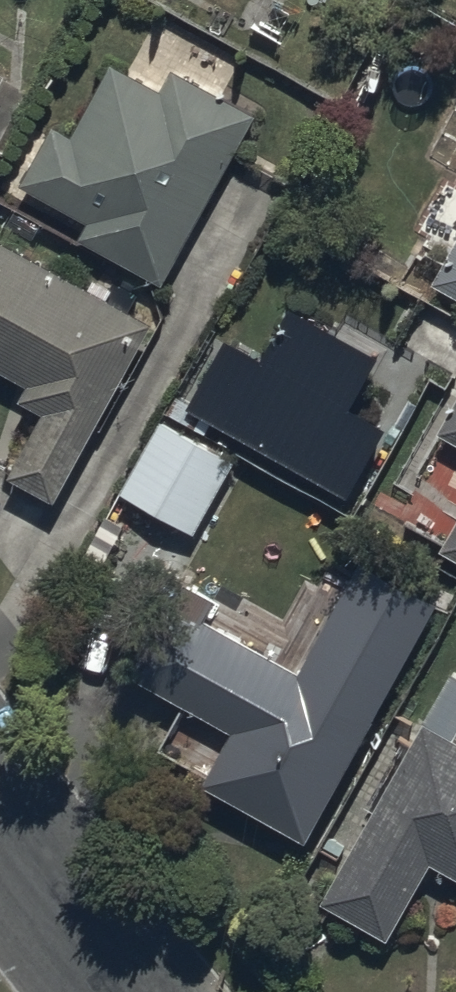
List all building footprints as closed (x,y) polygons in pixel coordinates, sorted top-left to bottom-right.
[(92,215),(84,230),(165,277),(261,108),(179,60),(166,83),(118,56),(77,128),(57,117),(23,175),(92,215)] [(0,229),(0,359),(32,375),(20,398),(42,409),(11,468),(60,494),(156,312),(0,229)] [(434,273),(455,285),(455,233),(434,273)] [(392,426),(359,408),(387,356),(297,307),(269,358),(233,338),(195,408),(355,494),(392,426)] [(441,424),(455,433),(455,397),(441,424)] [(241,455),(162,410),(122,480),(202,525),(241,455)] [(355,510),(268,462),(228,535),(276,562),(288,540),(327,561),(355,510)] [(445,539),(455,545),(455,520),(445,539)] [(180,573),(131,662),(236,720),(206,776),(310,833),(380,707),(312,670),(322,652),(180,573)] [(428,712),(321,891),(388,931),(433,854),(455,868),(455,729),(428,712)]
